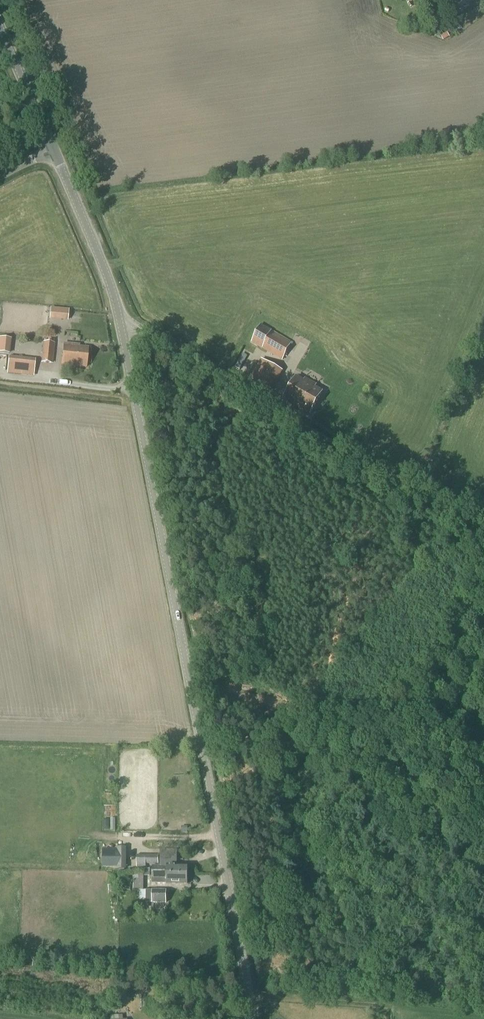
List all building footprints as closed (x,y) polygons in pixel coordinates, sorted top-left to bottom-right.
[(51,308),(50,318),(68,320),(69,310),(51,308)] [(281,361),(291,341),(261,324),(252,342),(281,361)] [(13,352),(13,336),(0,336),(0,352),(13,352)] [(44,339),(44,342),(43,342),(41,362),(52,364),(54,344),(53,344),(54,339),(48,338),(48,340),(44,339)] [(86,367),(87,348),(79,347),(79,346),(64,344),(62,365),(86,367)] [(34,371),(35,359),(8,356),(7,369),(34,371)] [(269,391),(280,370),(265,362),(253,383),(269,391)] [(314,387),(319,379),(311,375),(306,383),(296,378),(284,398),(300,408),(310,414),(323,391),(314,387)] [(131,867),(130,848),(120,848),(121,868),(131,867)] [(158,865),(158,855),(136,855),(136,867),(146,867),(146,865),(158,865)] [(152,866),(152,881),(166,881),(166,884),(187,885),(188,866),(176,866),(176,859),(161,858),(160,866),(152,866)] [(132,891),(143,891),(144,874),(133,874),(132,891)] [(166,903),(166,891),(152,891),(146,891),(146,903),(152,903),(166,903)]
